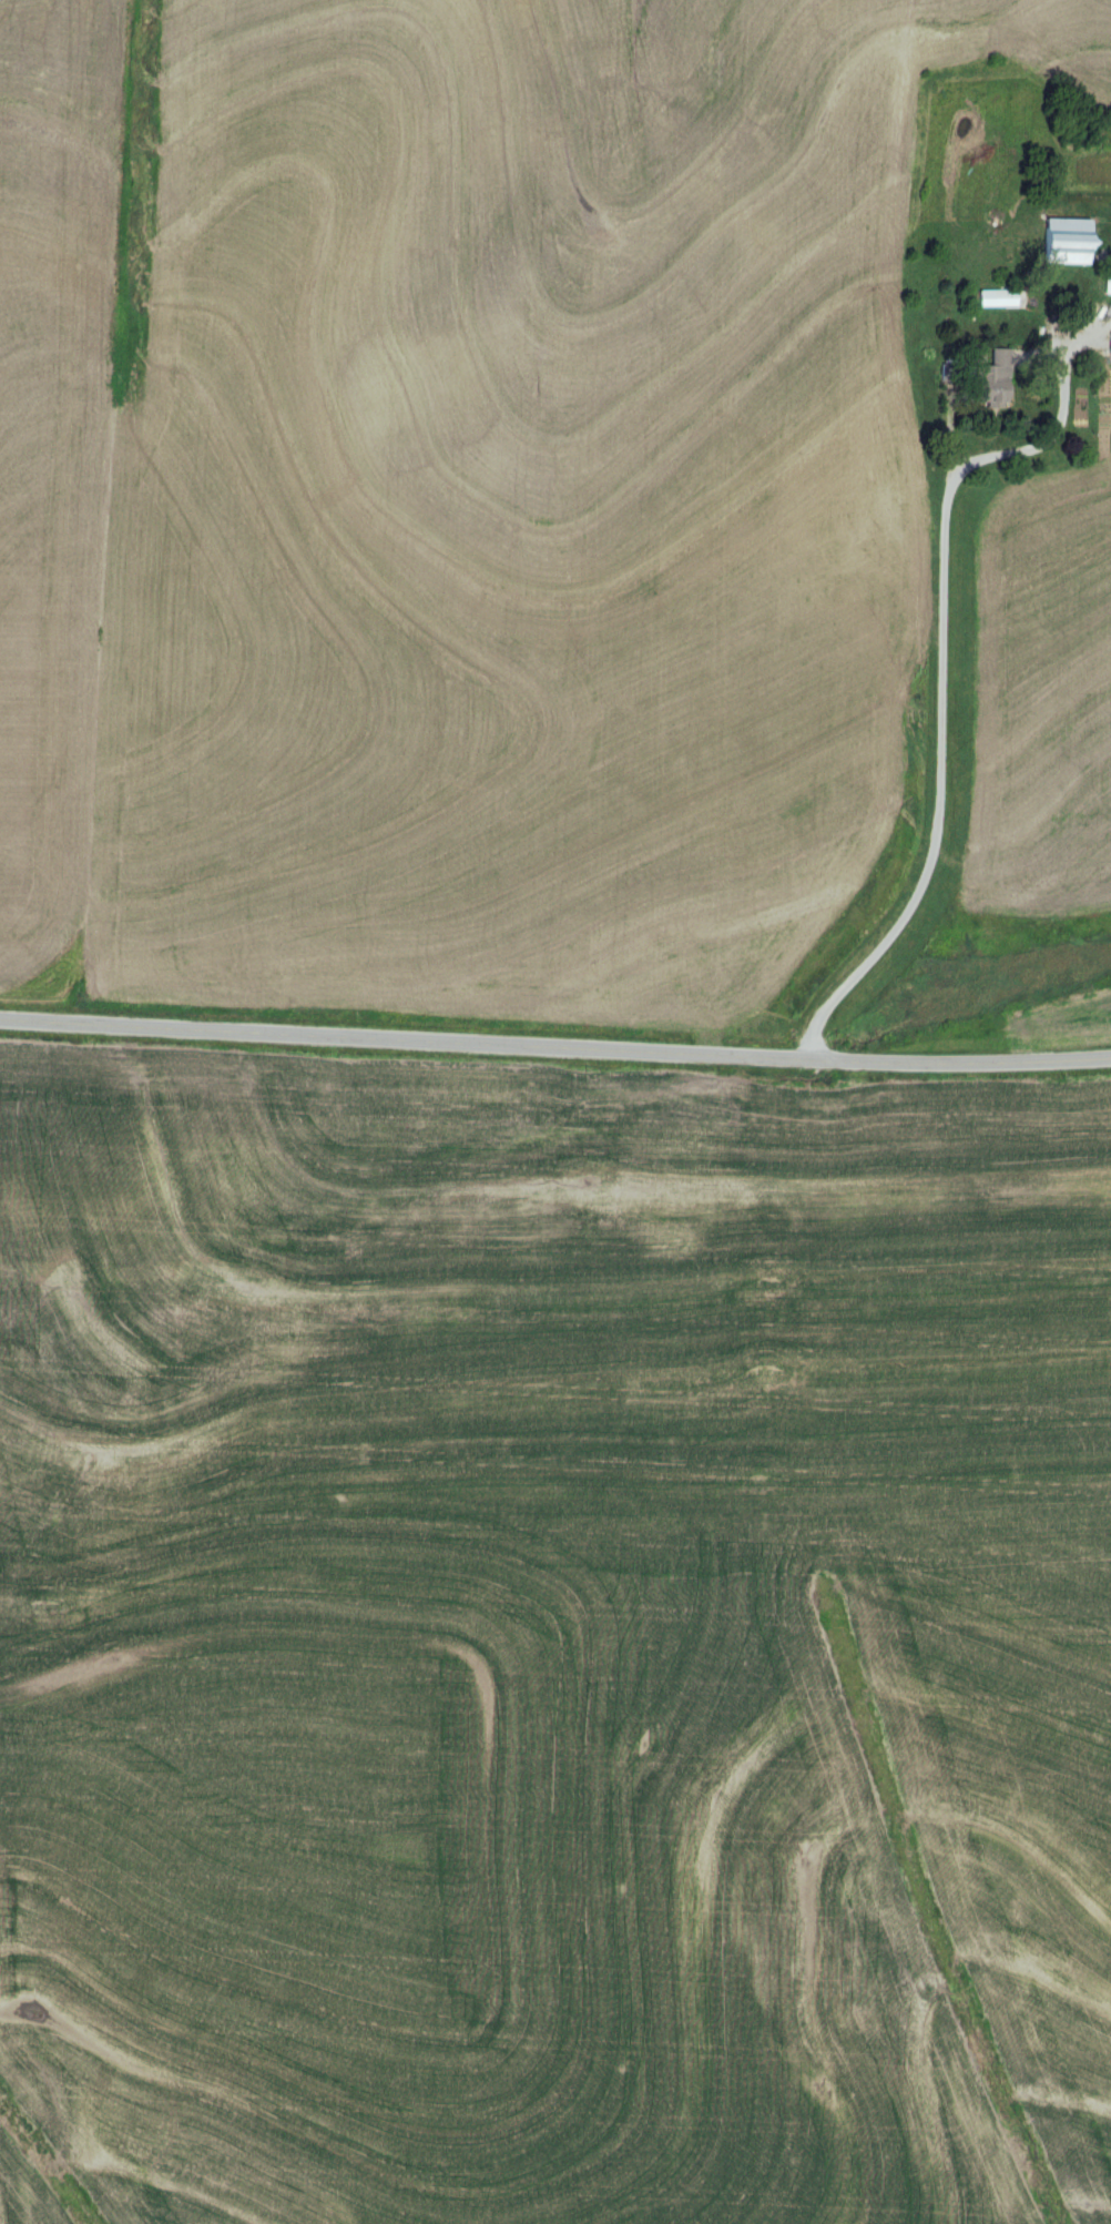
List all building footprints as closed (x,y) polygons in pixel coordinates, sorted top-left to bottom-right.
[(1086,265),(1087,220),(1035,218),(1034,264),(1086,265)] [(1110,296),(1110,270),(1101,270),(1101,296),(1110,296)] [(975,290),(975,307),(1014,307),(1014,290),(975,290)] [(1007,407),(1007,350),(971,350),(971,407),(1007,407)]
